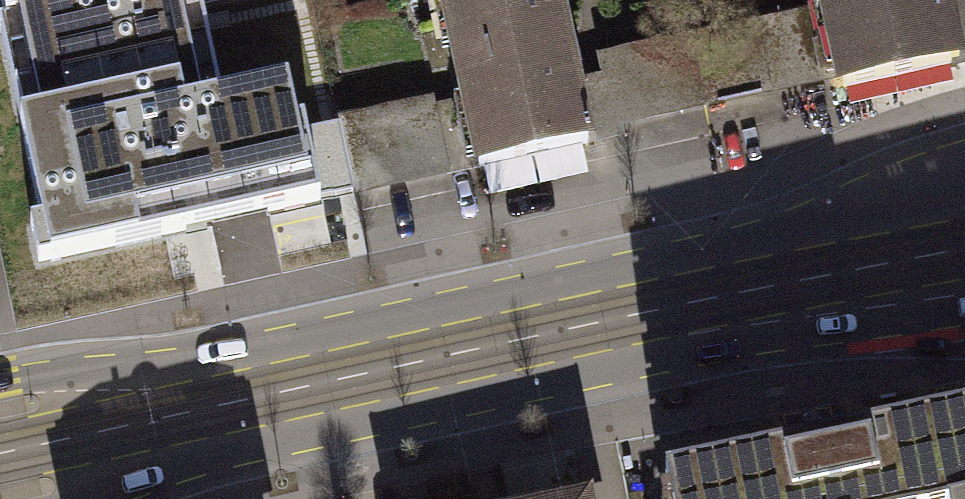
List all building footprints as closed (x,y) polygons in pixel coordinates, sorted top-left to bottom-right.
[(210,49),(200,7),(233,0),(0,0),(6,25),(0,26),(0,32),(13,92),(210,49)] [(481,169),(587,146),(574,85),(570,69),(574,68),(567,36),(563,37),(555,0),(444,0),(481,169)] [(843,88),(959,63),(950,22),(943,23),(938,0),(824,0),(843,88)] [(813,15),(691,42),(705,104),(826,77),(813,15)] [(620,122),(705,104),(691,42),(603,61),(606,78),(616,123),(620,122)] [(210,49),(13,92),(42,226),(31,228),(39,265),(321,204),(304,126),(295,128),(287,91),(222,105),(210,49)] [(574,85),(587,146),(623,138),(620,122),(616,123),(606,78),(574,85)] [(430,104),(339,124),(354,192),(445,172),(443,166),(469,161),(456,104),(431,110),(430,104)] [(665,488),(667,498),(964,498),(964,426),(665,488)]
